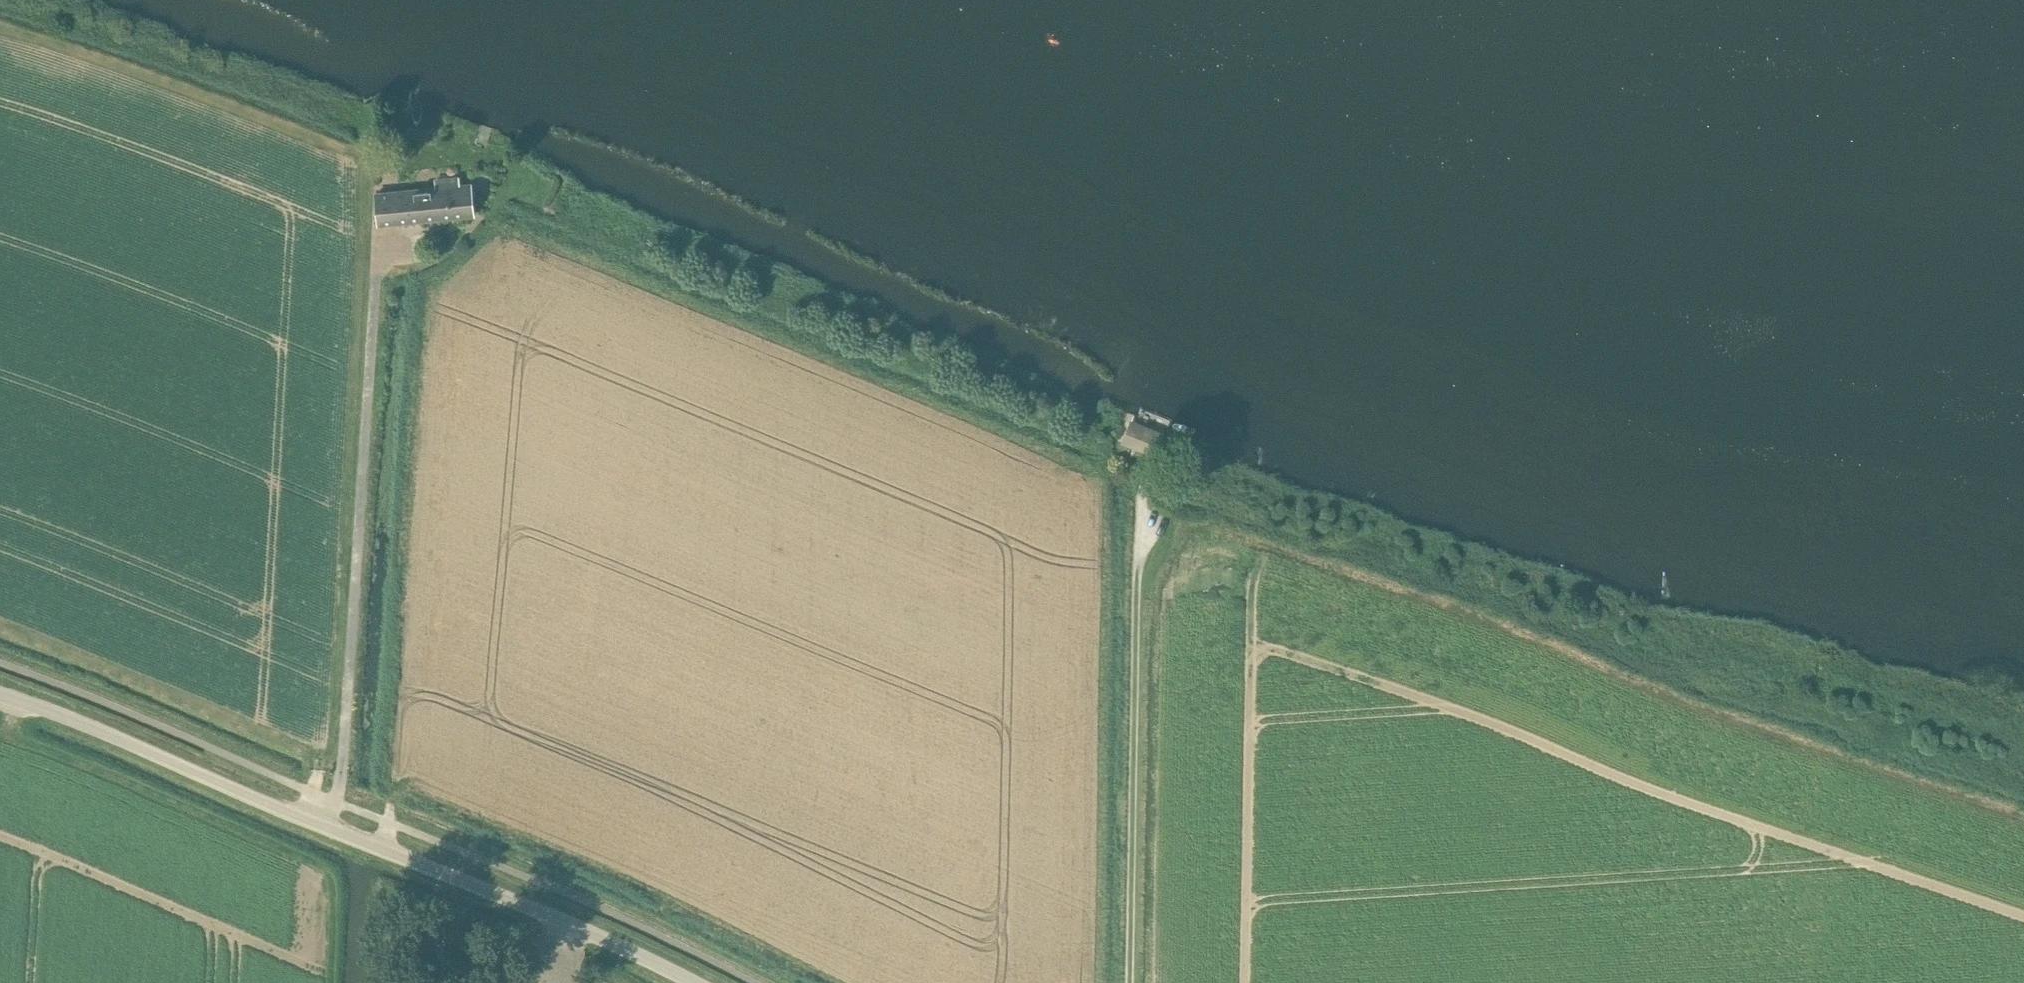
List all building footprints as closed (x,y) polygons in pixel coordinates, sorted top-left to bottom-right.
[(460,182),(459,175),(434,178),(435,185),(374,191),(378,225),(474,216),(470,181),(460,182)] [(1132,426),(1129,425),(1120,450),(1145,459),(1154,435),(1132,426)] [(1190,471),(1193,463),(1177,456),(1174,463),(1190,471)]
